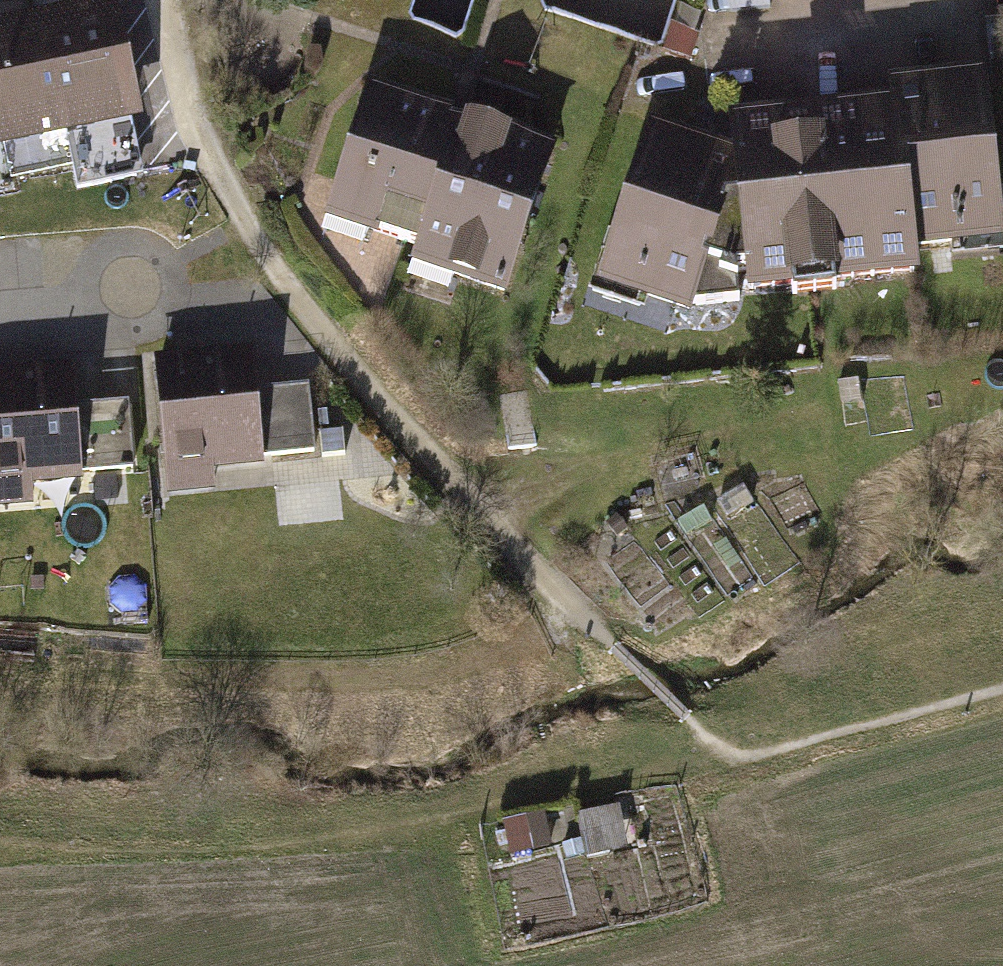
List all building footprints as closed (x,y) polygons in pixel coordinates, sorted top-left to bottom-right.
[(0,20),(0,145),(67,131),(132,118),(141,116),(117,0),(94,0),(0,20)] [(641,12),(609,6),(606,24),(665,34),(671,0),(643,0),(641,12)] [(887,104),(853,108),(862,193),(906,188),(913,250),(1000,241),(982,72),(884,83),(887,104)] [(459,114),(376,86),(332,217),(416,245),(409,264),(507,297),(558,147),(459,114)] [(726,121),(728,146),(742,270),(744,294),(915,275),(913,250),(906,188),(862,193),(853,108),(726,121)] [(132,118),(67,131),(78,186),(143,172),(132,118)] [(728,146),(646,118),(590,286),(687,319),(693,302),(730,298),(727,272),(742,270),(728,146)] [(253,347),(155,357),(168,492),(214,488),(212,469),(264,464),(263,454),(257,391),(253,347)] [(0,369),(0,507),(33,504),(31,483),(83,479),(82,471),(77,407),(72,362),(0,369)] [(310,385),(257,391),(263,454),(316,448),(310,385)] [(128,403),(77,407),(82,471),(133,467),(128,403)] [(615,821),(577,830),(587,870),(625,861),(615,821)]
